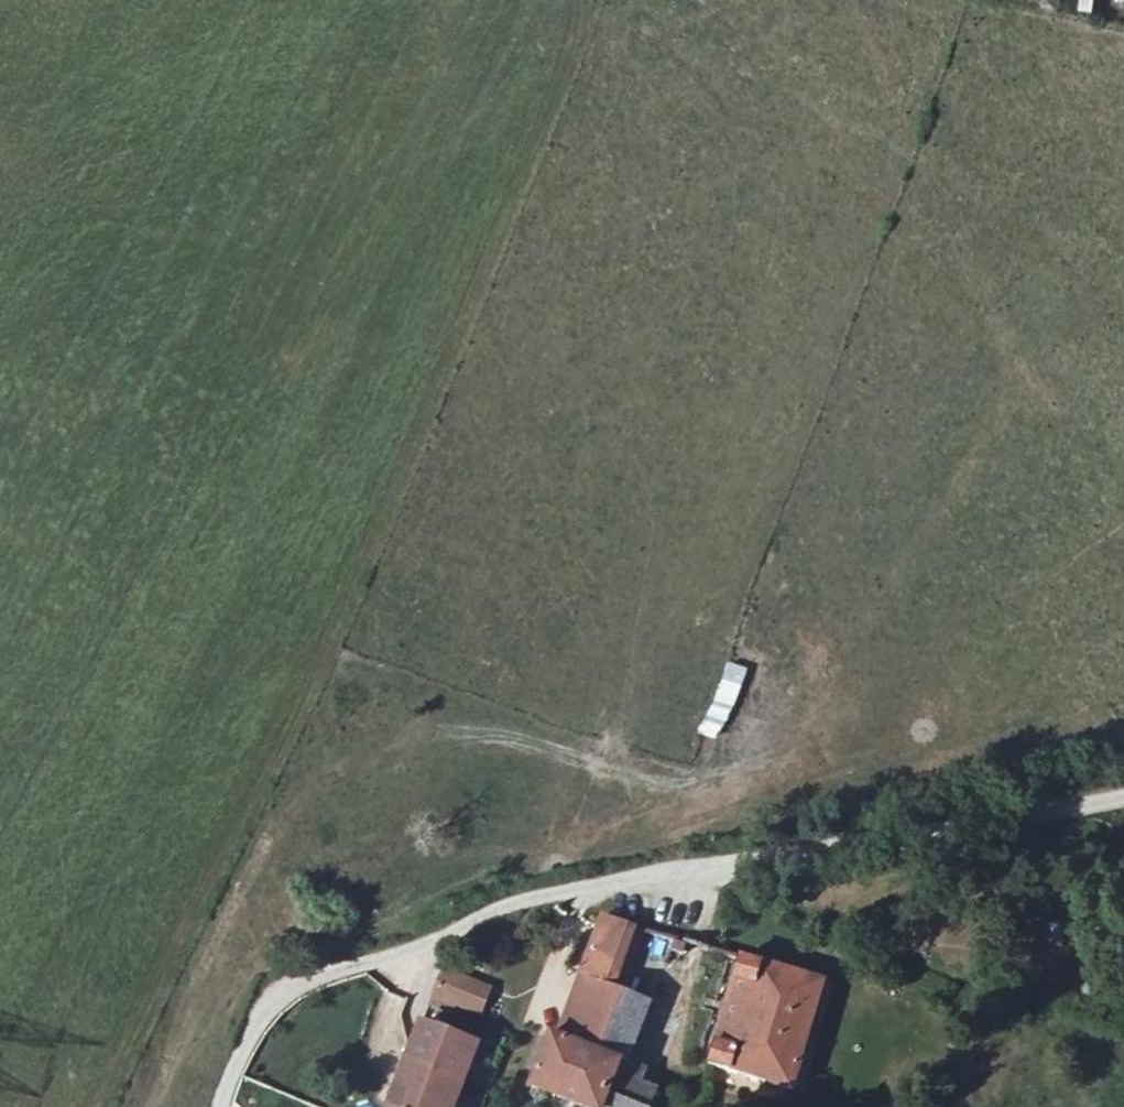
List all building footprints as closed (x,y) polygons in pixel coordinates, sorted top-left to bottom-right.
[(720,740),(745,667),(725,660),(700,734),(720,740)] [(580,975),(612,986),(633,925),(601,914),(580,975)] [(820,980),(741,956),(710,1059),(789,1083),(820,980)] [(492,987),(444,969),(433,998),(481,1016),(492,987)] [(556,1034),(618,1058),(642,998),(612,986),(580,975),(556,1034)] [(385,1106),(448,1106),(473,1040),(418,1019),(385,1106)] [(618,1058),(556,1034),(551,1032),(532,1080),(600,1106),(612,1075),(618,1058)] [(600,1106),(643,1106),(652,1084),(635,1077),(639,1066),(618,1058),(612,1075),(600,1106)]
